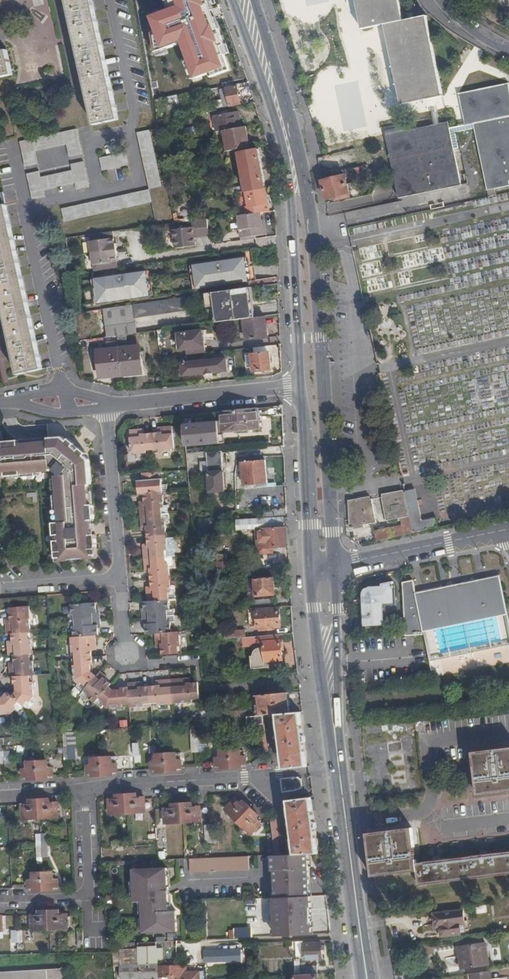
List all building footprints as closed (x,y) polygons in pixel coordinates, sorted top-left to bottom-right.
[(94,0),(69,0),(96,124),(120,119),(94,0)] [(232,68),(214,0),(174,0),(169,2),(171,9),(152,14),(157,32),(153,33),(158,52),(187,45),(196,77),(232,68)] [(445,94),(427,15),(404,20),(400,0),(353,0),(357,20),(359,19),(362,29),(385,23),(393,58),(389,59),(398,95),(400,95),(402,104),(445,94)] [(0,51),(0,76),(13,73),(8,49),(0,51)] [(508,131),(508,83),(461,93),(467,126),(468,126),(475,124),(476,129),(478,139),(482,138),(508,131)] [(238,89),(237,86),(215,91),(218,108),(241,104),(241,102),(242,102),(241,100),(240,100),(239,93),(241,92),(240,88),(238,89)] [(189,99),(179,101),(181,111),(187,110),(188,111),(192,109),(191,104),(190,104),(189,99)] [(215,117),(218,131),(224,130),(241,127),(238,112),(215,117)] [(388,135),(389,140),(399,137),(404,156),(454,144),(451,129),(449,121),(440,123),(436,124),(396,133),(388,135)] [(467,126),(451,129),(454,144),(456,150),(461,149),(457,133),(476,129),(475,124),(468,126),(467,126)] [(196,133),(194,125),(184,127),(186,135),(196,133)] [(228,151),(251,147),(246,126),(241,127),(224,130),(228,151)] [(69,156),(81,154),(76,129),(19,142),(25,167),(37,163),(35,151),(66,144),(69,156)] [(162,185),(150,131),(138,134),(150,188),(162,185)] [(481,153),(508,146),(508,131),(482,138),(478,139),(481,153)] [(389,140),(399,188),(411,184),(407,170),(404,156),(399,137),(389,140)] [(407,170),(457,158),(456,150),(454,144),(404,156),(407,170)] [(481,153),(489,191),(508,186),(508,146),(481,153)] [(247,191),(266,187),(259,149),(240,152),(242,168),(241,168),(242,175),(244,175),(247,191)] [(127,166),(125,152),(100,157),(103,172),(127,166)] [(411,184),(399,188),(401,197),(463,184),(457,158),(407,170),(411,184)] [(89,186),(83,161),(70,164),(72,170),(39,176),(38,171),(27,173),(33,199),(44,196),(43,191),(75,184),(76,189),(89,186)] [(391,170),(383,165),(375,180),(383,184),(391,170)] [(347,186),(349,185),(347,175),(343,177),(342,174),(332,176),(332,179),(326,181),(327,182),(327,190),(347,186)] [(234,187),(237,186),(236,183),(230,184),(230,187),(222,188),(223,195),(235,193),(234,187)] [(327,190),(328,199),(337,197),(338,200),(350,197),(347,186),(327,190)] [(262,213),(270,212),(268,203),(269,203),(266,187),(247,191),(241,192),(238,192),(241,206),(246,206),(248,214),(262,213)] [(152,203),(149,190),(62,208),(64,221),(152,203)] [(7,204),(0,206),(0,285),(19,373),(43,368),(7,204)] [(264,227),(262,213),(248,214),(242,215),(241,215),(244,239),(268,236),(268,227),(264,227)] [(210,219),(194,221),(195,227),(176,230),(179,249),(198,246),(197,238),(212,236),(210,219)] [(93,234),(97,271),(121,268),(120,257),(122,256),(119,243),(118,243),(116,231),(93,234)] [(249,281),(245,257),(194,265),(197,289),(249,281)] [(151,295),(147,271),(95,279),(98,303),(151,295)] [(273,293),(272,284),(265,285),(265,293),(273,293)] [(218,303),(221,321),(243,319),(253,317),(249,287),(209,293),(210,304),(218,303)] [(188,297),(132,305),(134,317),(189,309),(188,297)] [(104,309),(108,336),(119,335),(127,334),(136,333),(134,317),(132,305),(104,309)] [(267,337),(265,316),(253,317),(243,319),(245,340),(267,337)] [(182,351),(189,350),(206,347),(204,332),(180,334),(182,351)] [(127,334),(119,335),(121,348),(129,347),(128,341),(127,334)] [(108,336),(105,337),(107,350),(121,348),(119,335),(108,336)] [(121,348),(124,375),(146,372),(143,345),(138,346),(129,347),(121,348)] [(103,378),(124,375),(121,348),(107,350),(100,352),(103,378)] [(272,369),(269,352),(246,355),(247,361),(247,365),(253,364),(254,371),(272,369)] [(226,359),(182,364),(184,376),(227,371),(226,359)] [(258,408),(221,411),(222,421),(228,420),(229,431),(255,428),(254,417),(258,417),(258,408)] [(184,424),(186,444),(186,446),(219,443),(217,421),(184,424)] [(154,434),(155,450),(162,450),(163,452),(175,451),(175,449),(177,449),(176,428),(165,429),(165,433),(161,434),(154,434)] [(143,435),(143,431),(131,432),(134,453),(136,453),(137,455),(149,454),(148,451),(155,450),(154,434),(147,435),(143,435)] [(96,558),(95,555),(99,555),(97,534),(94,534),(93,531),(93,524),(92,521),(96,520),(95,505),(92,505),(90,492),(90,484),(93,484),(91,458),(86,455),(88,453),(82,448),(80,450),(75,445),(77,443),(70,438),(68,439),(65,436),(49,438),(50,441),(20,443),(19,440),(4,441),(4,438),(0,438),(0,475),(6,475),(6,476),(16,476),(23,476),(23,473),(43,472),(52,471),(52,470),(56,470),(59,473),(60,476),(56,476),(56,479),(57,489),(58,496),(59,520),(60,523),(54,523),(55,537),(59,536),(60,541),(56,541),(57,559),(61,559),(61,561),(96,558)] [(223,451),(208,452),(210,492),(226,491),(223,451)] [(234,483),(235,490),(269,487),(268,483),(266,456),(246,458),(245,462),(243,462),(245,482),(234,483)] [(145,496),(160,495),(163,494),(163,486),(162,479),(159,480),(158,473),(152,473),(144,474),(144,481),(140,481),(141,496),(145,496)] [(414,489),(405,491),(414,532),(437,527),(436,518),(421,521),(414,489)] [(376,532),(376,541),(414,532),(405,491),(382,496),(387,520),(402,517),(403,526),(376,532)] [(34,502),(39,502),(38,492),(29,493),(29,497),(34,497),(34,502)] [(142,517),(162,515),(161,508),(165,508),(164,506),(164,497),(161,497),(160,495),(145,496),(146,503),(146,506),(142,507),(142,517)] [(372,498),(352,502),(353,527),(377,522),(372,498)] [(146,559),(165,557),(165,551),(167,550),(167,548),(167,539),(164,539),(164,534),(166,534),(166,524),(166,522),(163,522),(162,515),(142,517),(143,528),(148,528),(148,531),(149,544),(149,548),(145,548),(146,559)] [(257,528),(286,526),(285,516),(236,519),(237,530),(257,528)] [(288,546),(286,528),(257,530),(259,554),(270,553),(269,548),(288,546)] [(149,602),(168,600),(168,594),(171,594),(171,591),(170,583),(168,583),(167,577),(170,576),(169,567),(169,564),(166,564),(165,557),(146,559),(147,570),(151,570),(152,574),(153,588),(153,591),(148,592),(149,602)] [(229,569),(228,560),(216,561),(217,571),(229,569)] [(276,577),(287,576),(286,568),(275,569),(275,570),(276,577)] [(256,579),(276,577),(275,570),(255,572),(256,579)] [(246,571),(241,571),(242,580),(246,579),(254,579),(253,571),(246,571)] [(415,592),(414,591),(412,579),(404,581),(401,582),(402,594),(402,602),(404,624),(404,632),(405,638),(423,634),(429,661),(508,645),(508,633),(505,615),(501,593),(497,575),(415,592)] [(276,587),(276,577),(256,579),(257,596),(275,595),(275,587),(276,587)] [(254,579),(246,579),(247,596),(257,596),(256,579),(254,579)] [(395,602),(394,595),(393,583),(382,586),(368,589),(364,592),(364,595),(364,601),(365,605),(366,627),(386,625),(385,603),(395,602)] [(168,600),(172,600),(176,599),(175,591),(171,591),(171,594),(168,594),(168,600)] [(254,608),(276,607),(275,599),(254,600),(254,608)] [(144,618),(169,616),(169,609),(172,609),(172,600),(168,600),(149,602),(146,602),(147,608),(147,612),(143,612),(144,618)] [(78,614),(78,621),(103,619),(102,612),(99,612),(99,609),(98,602),(74,604),(74,614),(78,614)] [(279,608),(258,609),(259,628),(281,626),(279,608)] [(249,629),(258,629),(257,609),(249,609),(249,629)] [(11,612),(11,619),(11,623),(7,623),(8,634),(13,633),(29,632),(29,630),(31,630),(30,618),(28,618),(27,611),(11,612)] [(157,634),(174,632),(173,623),(170,624),(169,616),(144,618),(144,626),(148,625),(148,629),(149,634),(157,634)] [(75,627),(76,637),(97,636),(101,635),(100,629),(100,625),(103,625),(103,619),(78,621),(78,626),(75,627)] [(223,637),(222,629),(214,629),(215,637),(223,637)] [(232,630),(233,638),(243,637),(246,637),(246,629),(232,630)] [(233,638),(232,630),(224,631),(224,638),(233,638)] [(30,639),(29,632),(13,633),(13,640),(13,644),(9,645),(10,655),(14,655),(31,654),(31,651),(33,651),(32,639),(30,639)] [(163,645),(163,649),(164,655),(180,653),(180,647),(182,647),(182,636),(179,636),(179,632),(174,632),(157,634),(158,645),(163,645)] [(75,652),(76,659),(94,658),(93,651),(93,646),(98,645),(97,636),(76,637),(74,637),(74,640),(71,640),(73,653),(75,652)] [(259,643),(259,636),(246,637),(243,637),(244,646),(260,645),(259,643)] [(280,641),(264,642),(264,643),(266,661),(283,660),(282,650),(284,650),(283,641),(282,642),(282,640),(280,641)] [(32,660),(31,654),(14,655),(15,662),(15,666),(11,666),(11,677),(13,677),(29,676),(32,676),(33,672),(35,672),(34,660),(32,660)] [(75,681),(78,684),(81,686),(83,684),(87,687),(97,676),(93,672),(92,665),(95,664),(94,658),(76,659),(76,665),(74,666),(75,681)] [(96,703),(97,702),(102,697),(112,686),(113,684),(108,681),(106,678),(107,676),(102,671),(97,676),(87,687),(85,690),(91,695),(89,697),(96,703)] [(30,684),(29,676),(13,677),(13,684),(16,684),(16,692),(12,697),(18,702),(22,706),(27,701),(29,703),(31,701),(34,697),(33,684),(30,684)] [(194,700),(202,699),(200,684),(195,684),(191,684),(190,679),(174,680),(175,702),(178,702),(178,703),(194,702),(194,700)] [(173,702),(175,702),(174,680),(163,681),(164,687),(159,687),(146,688),(142,688),(141,683),(131,684),(131,687),(132,705),(135,705),(135,707),(147,706),(147,704),(161,703),(161,705),(173,704),(173,702)] [(75,687),(82,693),(85,690),(87,687),(83,684),(81,686),(78,684),(75,687)] [(125,706),(132,705),(131,687),(124,687),(124,689),(116,690),(112,686),(102,697),(107,701),(105,703),(107,705),(111,709),(125,708),(125,706)] [(86,699),(89,697),(91,695),(85,690),(82,693),(80,695),(86,699)] [(288,693),(256,696),(257,704),(260,704),(262,716),(277,715),(289,714),(288,693)] [(12,697),(8,694),(3,698),(0,698),(0,715),(11,714),(15,711),(16,709),(14,707),(18,702),(12,697)] [(256,696),(253,696),(255,717),(262,716),(260,704),(257,704),(256,696)] [(104,709),(107,705),(105,703),(107,701),(102,697),(97,702),(104,709)] [(34,704),(31,701),(29,703),(27,701),(22,706),(23,707),(28,711),(34,704)] [(23,707),(22,706),(18,702),(14,707),(16,709),(15,711),(18,713),(23,707)] [(227,713),(227,719),(247,718),(247,711),(227,713)] [(307,766),(300,713),(289,714),(277,715),(284,769),(307,766)] [(267,752),(262,716),(255,717),(247,718),(248,726),(254,726),(255,736),(260,736),(262,753),(267,752)] [(198,741),(197,727),(192,727),(193,753),(204,752),(203,741),(198,741)] [(4,738),(0,738),(0,762),(0,764),(11,763),(10,752),(5,752),(4,738)] [(140,755),(140,745),(129,745),(129,756),(140,755)] [(470,753),(476,796),(508,792),(508,748),(470,753)] [(76,749),(65,749),(66,759),(77,759),(76,749)] [(241,757),(240,750),(220,751),(221,758),(216,759),(217,766),(221,765),(221,768),(241,768),(241,764),(246,764),(246,757),(241,757)] [(182,767),(182,761),(177,761),(176,753),(157,754),(157,762),(152,762),(153,769),(158,769),(157,772),(178,771),(178,768),(182,767)] [(112,765),(112,757),(92,758),(92,766),(87,766),(87,773),(93,773),(93,775),(113,775),(113,772),(117,772),(117,765),(112,765)] [(48,769),(47,761),(28,762),(28,770),(23,770),(24,777),(28,777),(28,780),(49,779),(48,776),(53,776),(52,769),(48,769)] [(283,789),(283,791),(297,790),(300,789),(303,786),(302,780),(298,778),(282,778),(282,781),(279,783),(280,787),(283,789)] [(108,799),(109,813),(145,812),(144,797),(137,797),(136,794),(116,795),(116,799),(108,799)] [(240,804),(235,798),(224,809),(250,834),(260,823),(255,818),(257,815),(242,801),(240,804)] [(307,853),(317,853),(310,798),(288,801),(294,854),(307,853)] [(22,804),(23,819),(58,817),(57,802),(50,803),(49,799),(29,800),(29,803),(22,804)] [(164,807),(165,822),(201,821),(200,806),(193,806),(192,803),(172,804),(172,807),(164,807)] [(274,855),(279,855),(275,819),(270,819),(271,834),(267,834),(268,845),(272,845),(274,855)] [(150,825),(150,836),(156,836),(160,836),(160,825),(150,825)] [(216,825),(206,825),(207,836),(217,836),(216,825)] [(376,876),(417,871),(419,885),(508,874),(508,853),(486,855),(485,853),(480,854),(481,856),(439,861),(439,859),(434,860),(434,861),(416,864),(411,828),(372,833),(367,834),(373,877),(376,876)] [(47,834),(37,834),(38,860),(43,860),(43,857),(47,856),(47,834)] [(156,836),(150,836),(148,837),(149,846),(157,845),(156,836)] [(122,852),(122,842),(111,843),(111,852),(122,852)] [(275,898),(310,896),(309,882),(308,882),(307,867),(308,867),(307,853),(294,854),(279,855),(274,855),(270,855),(271,869),(274,869),(275,898)] [(234,857),(235,871),(248,870),(248,856),(234,857)] [(190,872),(235,871),(234,857),(189,859),(190,872)] [(142,903),(142,905),(168,903),(168,893),(167,886),(167,876),(167,868),(133,870),(133,882),(133,896),(134,903),(139,903),(142,903)] [(53,873),(34,874),(34,881),(29,881),(29,888),(34,888),(34,891),(53,891),(54,888),(58,887),(58,880),(53,880),(53,873)] [(311,935),(310,896),(275,898),(277,936),(311,935)] [(142,905),(142,915),(143,919),(143,931),(143,933),(177,931),(176,911),(168,911),(168,906),(168,903),(142,905)] [(32,915),(32,930),(68,929),(67,914),(59,915),(59,911),(40,912),(39,915),(32,915)] [(442,925),(443,935),(462,932),(461,923),(465,922),(464,911),(436,914),(438,925),(442,925)] [(252,928),(236,928),(236,938),(252,938),(252,928)] [(87,929),(79,929),(79,944),(83,944),(83,940),(88,940),(87,929)] [(13,942),(22,942),(22,931),(12,931),(13,942)] [(322,959),(321,940),(303,941),(304,956),(304,959),(322,959)] [(179,959),(178,941),(157,942),(157,960),(179,959)] [(157,942),(111,944),(111,953),(114,977),(114,978),(147,978),(158,978),(158,977),(160,977),(159,968),(158,968),(157,960),(157,942)] [(463,957),(464,967),(489,964),(487,942),(459,946),(460,957),(463,957)] [(205,948),(206,962),(241,960),(240,947),(205,948)] [(295,975),(317,973),(317,966),(306,966),(305,963),(299,963),(299,959),(294,959),(295,975)] [(180,978),(199,978),(198,972),(184,973),(183,967),(159,968),(160,977),(180,976),(180,978)] [(64,969),(0,972),(0,978),(65,978),(64,969)] [(490,970),(473,973),(474,978),(492,978),(490,970)]
